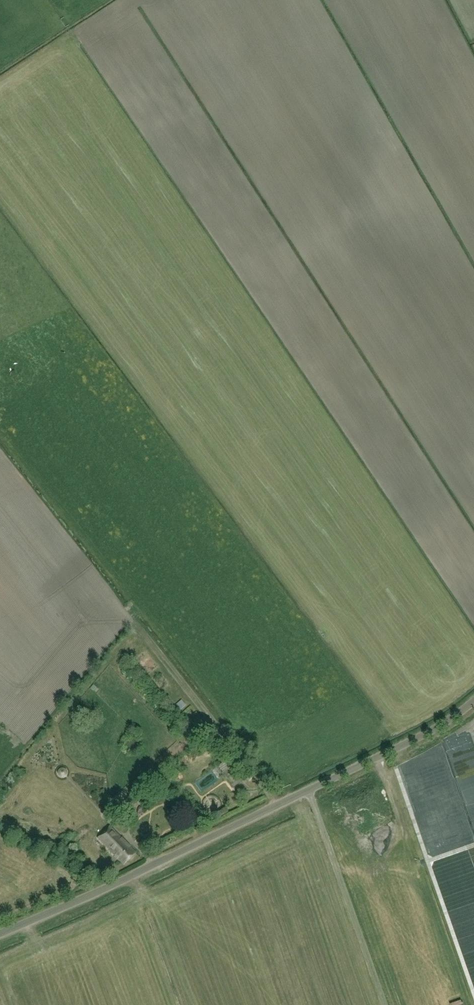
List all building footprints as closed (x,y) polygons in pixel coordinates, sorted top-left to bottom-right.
[(176,705),(181,710),(186,706),(182,700),(176,705)] [(244,780),(234,766),(229,759),(218,766),(224,774),(225,773),(234,787),(244,780)] [(204,791),(221,780),(216,771),(198,782),(204,791)] [(127,816),(135,809),(138,806),(134,801),(130,796),(119,806),(123,810),(122,811),(127,816)] [(124,864),(135,853),(109,827),(98,839),(124,864)]
